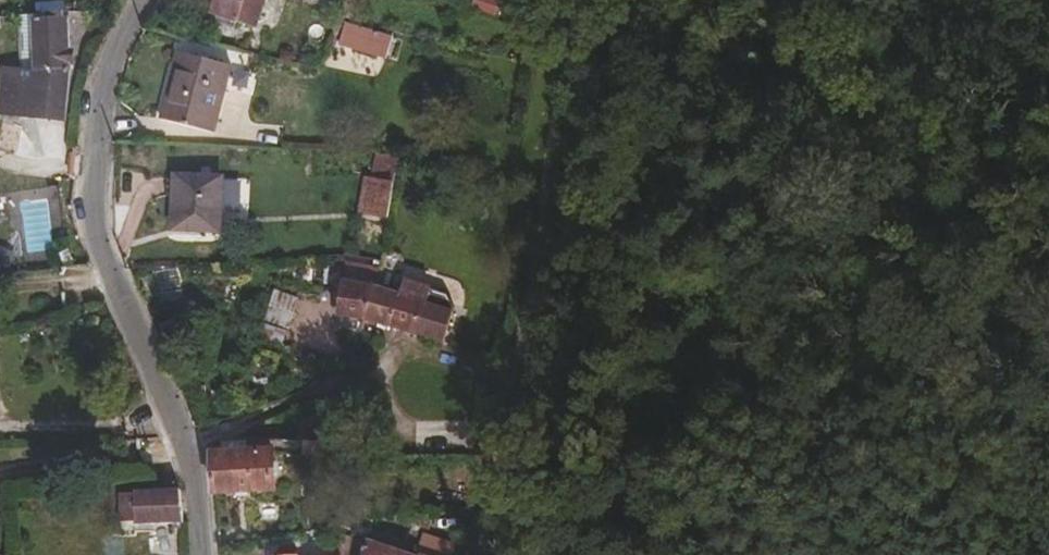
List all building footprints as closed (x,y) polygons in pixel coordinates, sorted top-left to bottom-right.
[(260,0),(216,0),(210,19),(232,27),(235,21),(252,26),(260,0)] [(35,71),(34,18),(67,18),(67,10),(22,13),(22,71),(35,71)] [(67,82),(67,18),(34,18),(35,71),(22,71),(6,70),(0,107),(0,116),(63,120),(67,82)] [(387,57),(392,35),(344,23),(338,44),(387,57)] [(212,128),(231,63),(177,47),(159,113),(212,128)] [(393,181),(400,156),(377,153),(373,177),(393,181)] [(215,227),(217,176),(173,174),(170,225),(215,227)] [(386,214),(393,181),(373,177),(366,176),(359,209),(386,214)] [(374,287),(376,267),(345,264),(343,282),(374,287)] [(366,319),(374,287),(343,282),(342,289),(338,312),(338,315),(366,319)] [(422,334),(432,303),(397,290),(374,287),(366,319),(422,334)] [(338,312),(342,289),(336,288),(333,310),(338,312)] [(288,327),(298,298),(275,290),(264,319),(288,327)] [(335,457),(340,428),(308,424),(305,442),(281,440),(228,443),(228,455),(270,452),(270,455),(288,454),(334,458),(335,457)] [(270,455),(270,452),(228,455),(208,455),(210,490),(271,487),(270,455)] [(180,523),(178,489),(132,490),(131,493),(119,493),(119,521),(133,521),(134,524),(180,523)] [(455,545),(423,534),(416,554),(451,554),(455,545)] [(367,543),(363,554),(403,554),(367,543)]
